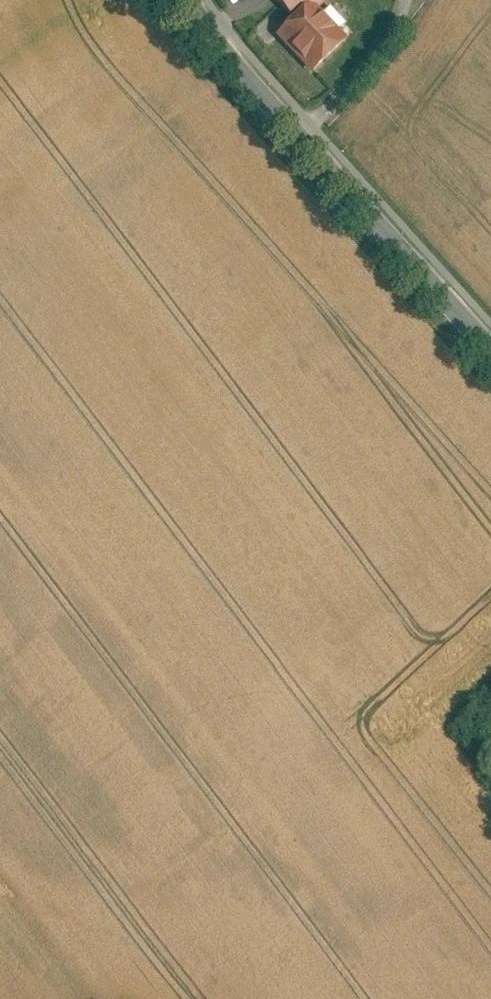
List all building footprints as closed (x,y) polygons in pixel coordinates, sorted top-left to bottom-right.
[(292,16),(273,33),(310,73),(346,40),(317,8),(325,0),(277,0),(292,16)]
